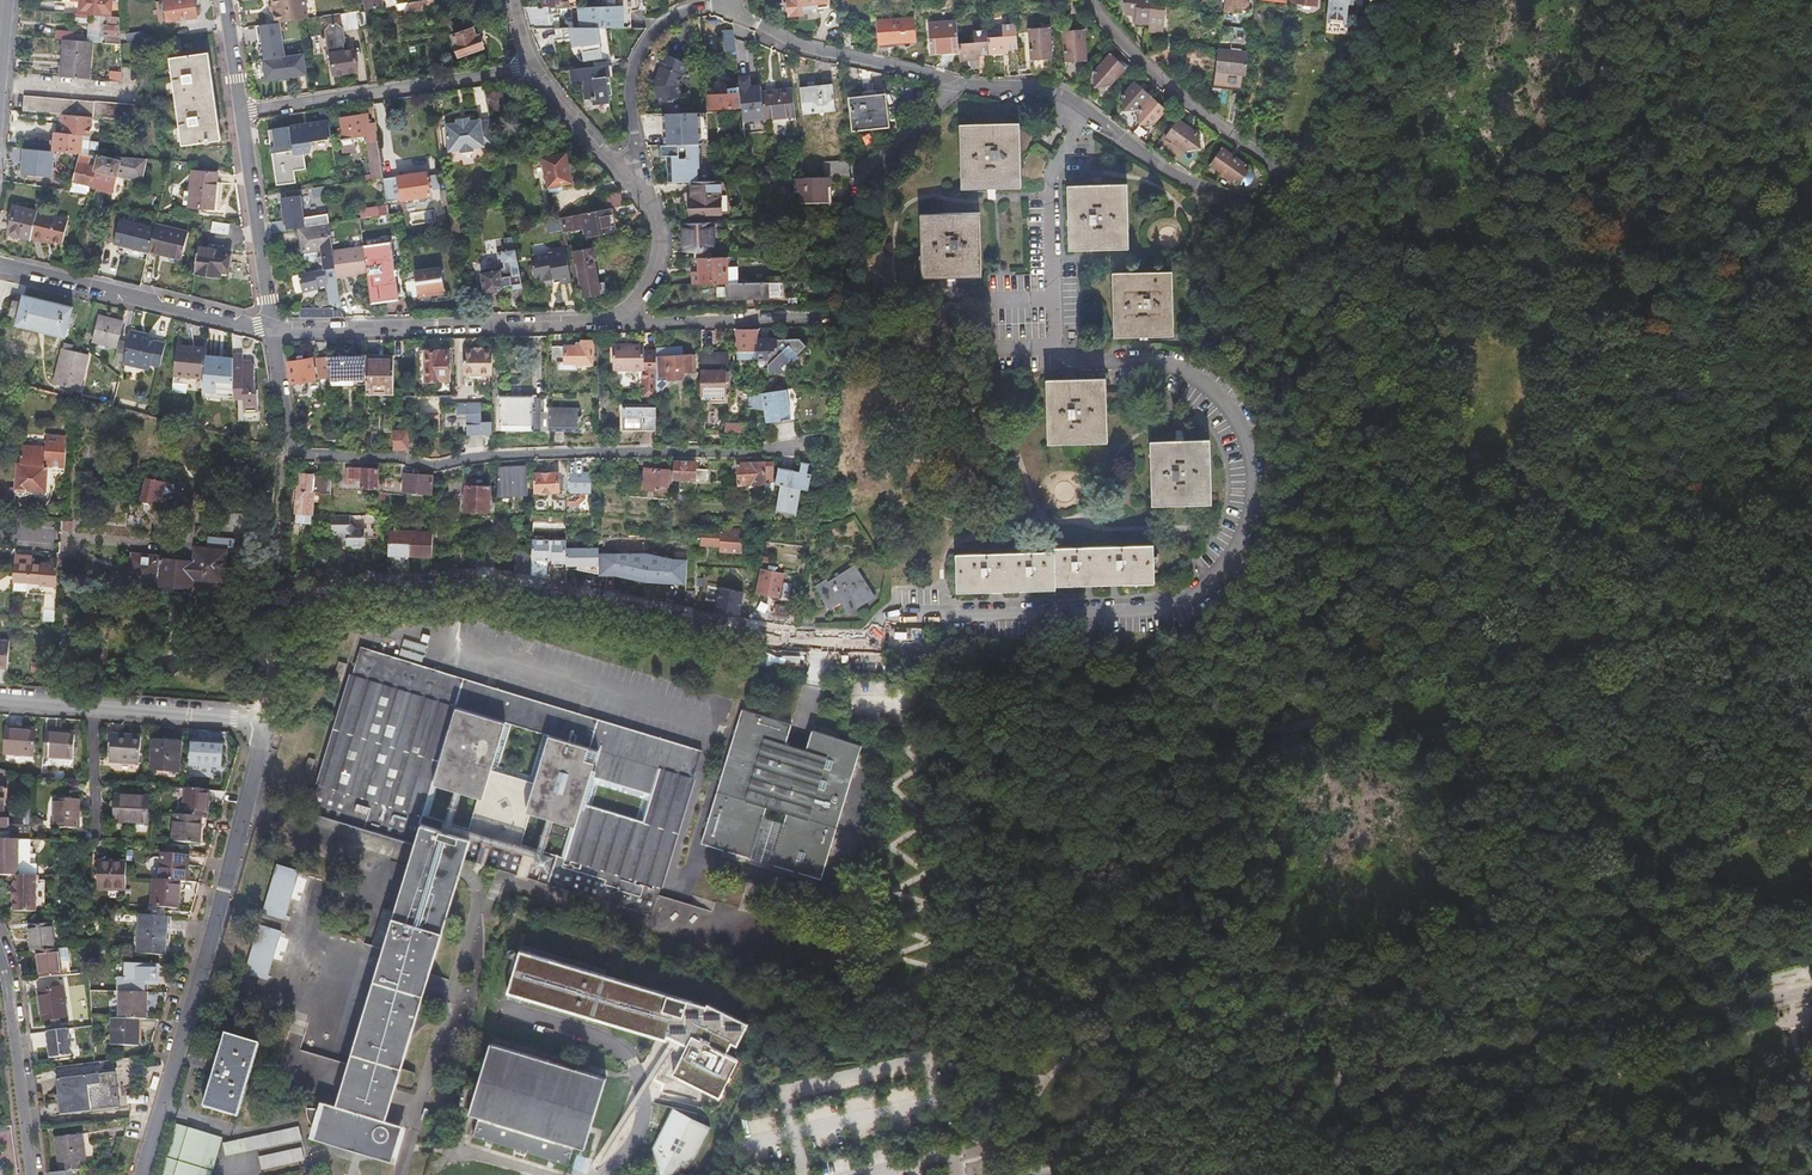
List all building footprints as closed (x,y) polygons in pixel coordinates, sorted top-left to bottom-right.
[(72,0),(79,1),(78,15),(108,17),(110,17),(112,0),(72,0)] [(194,0),(170,0),(164,1),(167,21),(196,17),(194,0)] [(273,6),(273,7),(274,12),(274,13),(276,23),(291,21),(298,20),(307,19),(304,0),(272,0),(273,6)] [(380,0),(361,0),(363,10),(365,10),(381,7),(380,0)] [(407,3),(406,3),(408,13),(433,9),(432,0),(427,0),(407,3)] [(542,8),(568,7),(568,0),(542,0),(542,8)] [(787,18),(802,16),(802,11),(828,8),(828,0),(785,0),(787,18)] [(1152,0),(1128,0),(1126,14),(1135,15),(1134,22),(1149,24),(1152,0)] [(1166,2),(1152,0),(1149,24),(1164,25),(1166,2)] [(1223,10),(1242,13),(1242,8),(1248,8),(1249,0),(1224,0),(1223,10)] [(1325,29),(1345,31),(1348,2),(1349,2),(1349,0),(1328,0),(1325,29)] [(144,20),(142,8),(130,10),(132,22),(144,20)] [(368,28),(365,10),(363,10),(355,11),(358,30),(368,28)] [(343,32),(358,30),(355,11),(340,14),(342,26),(339,22),(326,24),(324,28),(328,52),(325,52),(326,58),(330,57),(333,75),(357,71),(353,51),(343,52),(342,46),(344,41),(343,32)] [(340,14),(322,16),(324,28),(326,24),(339,22),(342,26),(340,14)] [(1212,24),(1221,25),(1222,17),(1213,16),(1212,24)] [(120,45),(119,18),(110,17),(108,17),(107,25),(104,25),(103,35),(106,35),(105,44),(120,45)] [(528,29),(546,29),(546,20),(526,19),(528,29)] [(879,43),(913,41),(912,19),(877,21),(879,43)] [(930,53),(958,51),(957,44),(955,21),(927,23),(930,53)] [(285,55),(279,24),(255,25),(263,82),(306,74),(302,52),(285,55)] [(958,51),(959,61),(968,60),(968,56),(978,56),(997,54),(997,51),(1007,51),(1017,50),(1015,24),(1001,25),(1002,37),(987,38),(986,30),(972,31),(973,43),(957,44),(958,51)] [(1163,34),(1164,25),(1149,24),(1149,29),(1148,32),(1163,34)] [(840,27),(841,47),(850,47),(849,26),(840,27)] [(1053,60),(1050,27),(1027,29),(1030,61),(1053,60)] [(455,44),(454,45),(458,56),(482,47),(478,36),(475,37),(473,29),(452,36),(455,44)] [(735,50),(733,29),(721,30),(723,52),(735,50)] [(1072,35),(1071,30),(1062,31),(1064,63),(1087,61),(1084,29),(1076,30),(1076,35),(1072,35)] [(63,40),(88,42),(88,39),(84,39),(84,36),(72,35),(72,32),(56,31),(56,40),(63,40)] [(535,34),(536,42),(551,40),(550,31),(535,34)] [(575,38),(554,41),(556,63),(578,61),(575,38)] [(89,80),(91,42),(88,42),(63,40),(62,56),(65,57),(64,78),(89,80)] [(1248,53),(1218,49),(1215,71),(1244,75),(1245,75),(1248,53)] [(218,140),(205,53),(169,59),(183,146),(207,142),(207,145),(210,144),(210,141),(218,140)] [(1113,63),(1116,59),(1109,54),(1093,73),(1095,88),(1110,88),(1127,68),(1120,63),(1117,66),(1113,63)] [(608,65),(569,70),(571,82),(582,80),(584,98),(592,97),(594,104),(595,104),(596,114),(608,113),(607,103),(609,102),(608,96),(605,78),(610,77),(608,65)] [(121,82),(121,71),(110,72),(110,81),(121,82)] [(1138,111),(1151,96),(1145,91),(1140,87),(1134,82),(1121,96),(1123,112),(1138,111)] [(834,112),(831,84),(830,84),(830,86),(798,89),(801,115),(802,115),(802,114),(832,111),(833,112),(834,112)] [(706,97),(707,110),(739,108),(736,87),(724,89),(725,95),(706,97)] [(760,92),(763,120),(793,117),(791,89),(760,92)] [(496,92),(486,94),(488,104),(486,106),(488,113),(500,110),(496,92)] [(884,95),(847,99),(851,131),(887,128),(884,95)] [(110,119),(122,120),(132,121),(133,105),(95,102),(24,96),(22,112),(60,115),(63,115),(92,118),(110,119)] [(1151,96),(1138,111),(1139,126),(1155,125),(1167,110),(1162,106),(1156,101),(1151,96)] [(741,110),(741,112),(744,135),(755,134),(752,109),(741,110)] [(92,118),(63,115),(62,126),(62,134),(54,133),(53,141),(53,152),(81,154),(83,136),(90,136),(92,118)] [(655,137),(667,136),(666,115),(654,116),(655,137)] [(366,116),(339,120),(341,130),(338,130),(340,141),(342,154),(368,149),(367,143),(353,145),(353,139),(369,136),(370,143),(376,142),(375,135),(371,136),(370,125),(367,125),(366,116)] [(1166,137),(1186,152),(1202,149),(1199,133),(1178,119),(1166,137)] [(1253,119),(1250,136),(1262,138),(1265,121),(1253,119)] [(483,150),(494,148),(489,122),(480,123),(480,121),(468,123),(455,125),(444,126),(447,153),(458,151),(459,154),(461,154),(470,153),(472,153),(472,149),(483,148),(483,150)] [(302,126),(271,131),(274,148),(270,149),(271,155),(275,186),(295,183),(293,172),(305,170),(303,154),(309,153),(311,148),(310,143),(330,140),(328,122),(308,125),(308,128),(302,129),(302,126)] [(1014,125),(961,126),(964,189),(1016,188),(1014,125)] [(508,150),(505,134),(498,135),(498,137),(495,137),(498,152),(508,150)] [(644,137),(646,147),(660,147),(667,146),(667,136),(655,137),(644,137)] [(373,180),(382,179),(376,142),(370,143),(367,143),(368,149),(373,180)] [(667,170),(667,183),(691,182),(694,182),(694,169),(700,169),(699,145),(667,146),(660,147),(660,158),(667,158),(670,158),(671,170),(667,170)] [(18,174),(50,176),(51,149),(19,147),(18,174)] [(1251,168),(1223,147),(1210,165),(1239,185),(1251,168)] [(565,155),(541,159),(547,188),(570,183),(565,155)] [(141,182),(146,160),(124,158),(118,157),(104,156),(99,156),(96,168),(91,188),(91,189),(111,194),(116,176),(141,182)] [(91,188),(96,168),(79,163),(74,183),(91,188)] [(216,183),(217,174),(193,172),(189,207),(207,210),(207,215),(218,216),(221,184),(216,183)] [(382,180),(385,203),(429,196),(426,173),(382,180)] [(800,179),(796,179),(797,191),(801,191),(802,203),(828,203),(828,188),(831,188),(830,178),(800,179)] [(694,182),(691,182),(691,193),(693,193),(693,202),(689,202),(689,215),(721,214),(720,182),(694,182)] [(1123,186),(1070,187),(1072,252),(1125,250),(1123,186)] [(620,192),(606,195),(608,206),(622,203),(620,192)] [(298,230),(304,229),(303,220),(297,221),(295,208),(301,207),(300,197),(280,200),(281,209),(277,211),(278,216),(282,218),(283,223),(268,225),(269,234),(298,230)] [(36,213),(37,212),(12,205),(9,217),(10,218),(6,234),(29,240),(30,240),(36,213)] [(583,229),(585,239),(614,233),(611,223),(608,224),(607,220),(605,210),(580,215),(559,219),(561,233),(583,229)] [(66,221),(36,213),(30,240),(42,243),(43,240),(50,242),(61,245),(66,221)] [(975,214),(921,216),(923,279),(977,278),(975,214)] [(456,216),(448,217),(450,236),(458,234),(456,216)] [(114,244),(120,219),(116,219),(109,247),(113,247),(114,244)] [(154,228),(120,219),(114,244),(148,252),(149,251),(154,228)] [(559,219),(549,221),(552,239),(562,237),(561,233),(559,219)] [(693,259),(698,259),(710,258),(709,234),(710,234),(709,223),(683,224),(685,250),(693,251),(693,259)] [(155,226),(154,228),(149,251),(181,259),(187,233),(155,226)] [(322,238),(320,226),(304,229),(298,230),(302,253),(303,253),(314,251),(321,250),(322,256),(323,262),(323,266),(333,264),(332,253),(331,247),(330,237),(322,238)] [(148,252),(114,244),(113,247),(147,257),(148,252)] [(389,244),(361,248),(361,249),(365,273),(370,304),(397,300),(389,244)] [(194,274),(220,278),(221,273),(227,274),(230,252),(198,248),(194,274)] [(530,258),(534,279),(540,278),(541,282),(553,280),(558,279),(559,283),(560,285),(571,283),(565,251),(564,248),(550,251),(548,255),(530,258)] [(365,273),(361,249),(332,253),(333,264),(334,268),(336,280),(350,278),(350,276),(365,273)] [(569,258),(575,290),(580,289),(582,298),(598,294),(596,286),(591,261),(595,260),(593,249),(567,254),(568,258),(569,258)] [(314,251),(303,253),(304,257),(304,258),(305,259),(306,260),(307,261),(308,261),(309,261),(310,261),(311,260),(312,260),(312,259),(313,259),(314,258),(314,257),(314,255),(314,252),(314,251)] [(498,271),(480,274),(483,295),(496,293),(495,289),(510,287),(510,290),(522,289),(514,251),(495,253),(498,271)] [(726,284),(726,258),(710,258),(698,259),(698,274),(692,274),(692,286),(726,284)] [(133,267),(128,284),(140,287),(140,284),(144,269),(133,267)] [(341,318),(336,280),(334,268),(324,269),(297,276),(302,293),(318,289),(317,284),(326,282),(329,305),(335,304),(336,311),(331,311),(331,309),(301,310),(300,319),(341,318)] [(417,294),(444,290),(441,269),(414,273),(417,294)] [(1168,273),(1116,275),(1117,339),(1169,337),(1168,273)] [(768,283),(726,284),(726,299),(768,298),(768,283)] [(603,284),(596,286),(598,294),(605,293),(603,284)] [(444,295),(444,290),(417,294),(417,298),(444,295)] [(16,295),(15,296),(7,295),(2,314),(11,317),(9,325),(58,337),(65,307),(16,295)] [(93,342),(117,349),(124,325),(100,318),(93,342)] [(757,340),(759,329),(735,330),(735,351),(755,352),(757,340)] [(150,367),(159,369),(160,366),(165,345),(145,341),(145,342),(140,341),(142,334),(132,332),(124,365),(140,369),(140,366),(150,369),(150,367)] [(799,340),(770,340),(770,349),(768,350),(767,340),(757,340),(755,352),(752,369),(768,369),(767,373),(783,373),(789,367),(788,360),(781,353),(788,346),(799,358),(805,351),(805,346),(799,340)] [(326,342),(316,342),(319,369),(329,368),(327,356),(326,342)] [(592,365),(592,342),(581,342),(581,347),(552,348),(552,363),(564,363),(565,366),(592,365)] [(122,363),(127,345),(120,343),(116,362),(122,363)] [(982,343),(970,343),(970,355),(983,355),(982,343)] [(504,345),(495,346),(496,371),(505,371),(504,345)] [(624,345),(612,345),(612,371),(643,371),(643,378),(642,378),(642,398),(656,398),(655,393),(655,375),(655,358),(655,352),(643,352),(643,346),(624,346),(624,345)] [(205,365),(206,348),(175,346),(173,375),(203,378),(205,365)] [(655,358),(655,375),(655,393),(661,394),(661,386),(667,386),(667,381),(682,379),(682,375),(695,373),(693,356),(681,357),(680,349),(664,350),(664,358),(655,358)] [(54,385),(78,392),(88,356),(63,350),(54,385)] [(492,350),(463,350),(463,375),(492,375),(492,350)] [(664,358),(664,350),(655,351),(655,352),(655,358),(664,358)] [(448,352),(426,352),(427,380),(448,379),(448,352)] [(713,354),(702,354),(702,372),(702,396),(724,396),(724,359),(713,359),(713,354)] [(232,355),(234,399),(243,399),(244,413),(257,413),(256,392),(254,392),(252,365),(242,365),(242,355),(232,355)] [(327,356),(329,368),(330,380),(337,380),(337,386),(358,386),(358,380),(366,379),(366,358),(366,356),(327,356)] [(366,358),(366,379),(366,392),(393,392),(393,357),(366,358)] [(311,360),(287,363),(291,384),(314,380),(311,360)] [(203,378),(202,386),(223,389),(225,367),(205,365),(203,378)] [(172,383),(202,386),(203,378),(173,375),(172,383)] [(1101,378),(1049,380),(1050,444),(1102,442),(1101,378)] [(785,390),(748,395),(745,408),(763,411),(769,412),(770,423),(789,420),(785,390)] [(532,397),(499,397),(499,425),(531,426),(531,432),(541,431),(541,398),(532,398),(532,397)] [(481,403),(457,403),(457,414),(467,414),(467,435),(492,434),(492,422),(481,422),(481,403)] [(623,428),(656,429),(656,408),(623,407),(623,428)] [(579,409),(549,409),(549,431),(568,431),(568,428),(578,429),(578,421),(580,421),(581,415),(579,415),(579,409)] [(298,411),(301,423),(307,421),(304,410),(298,411)] [(393,432),(393,449),(405,449),(407,449),(408,432),(393,432)] [(45,492),(46,472),(47,467),(64,468),(66,438),(46,437),(45,449),(21,447),(20,465),(17,465),(15,488),(6,488),(5,504),(14,505),(15,490),(45,492)] [(695,468),(694,457),(673,458),(672,479),(708,478),(707,467),(695,468)] [(571,462),(571,459),(567,459),(567,473),(571,473),(571,493),(590,493),(591,473),(582,473),(582,462),(571,462)] [(772,462),(736,463),(736,484),(764,483),(764,482),(772,482),(772,462)] [(793,470),(778,467),(775,482),(781,483),(775,508),(796,512),(802,488),(808,490),(811,475),(807,474),(809,467),(794,463),(793,470)] [(526,468),(498,469),(498,494),(528,493),(526,468)] [(361,481),(361,488),(377,488),(377,469),(345,469),(345,485),(354,485),(354,481),(361,481)] [(669,471),(645,469),(644,490),(667,491),(669,471)] [(315,506),(331,506),(331,474),(299,475),(299,490),(299,501),(299,515),(315,515),(315,506)] [(431,476),(404,474),(403,491),(430,494),(431,476)] [(558,474),(534,475),(534,492),(559,492),(558,474)] [(489,490),(464,488),(463,512),(487,514),(489,490)] [(548,501),(534,501),(534,512),(548,513),(548,501)] [(566,502),(552,501),(552,513),(566,513),(566,502)] [(315,524),(315,515),(299,515),(299,524),(315,524)] [(349,517),(331,517),(331,536),(340,536),(345,541),(345,548),(348,548),(351,550),(360,550),(362,548),(363,548),(363,532),(354,532),(349,527),(349,517)] [(743,530),(720,531),(720,529),(710,529),(711,536),(701,536),(701,546),(715,546),(721,546),(721,551),(744,551),(743,530)] [(408,553),(431,554),(432,534),(388,533),(387,552),(408,553)] [(345,541),(340,536),(337,539),(342,544),(345,541)] [(1054,553),(1055,583),(1154,581),(1154,562),(1159,562),(1159,555),(1153,555),(1153,547),(1054,549),(1054,553)] [(162,560),(162,561),(150,561),(148,572),(153,572),(151,586),(160,587),(158,594),(173,595),(179,596),(194,597),(197,581),(226,584),(229,553),(198,551),(196,563),(162,560)] [(597,551),(568,551),(568,568),(578,568),(578,572),(598,571),(597,555),(597,551)] [(1055,583),(1054,553),(955,556),(955,590),(1055,588),(1055,583)] [(683,587),(683,582),(645,580),(616,574),(604,574),(604,555),(597,555),(598,571),(597,579),(616,578),(645,585),(683,587)] [(685,582),(686,561),(673,560),(648,555),(604,555),(604,574),(616,574),(645,580),(683,582),(685,582)] [(40,586),(56,587),(58,565),(50,565),(41,564),(41,565),(30,564),(30,558),(14,557),(13,582),(40,585),(40,586)] [(331,575),(343,575),(343,557),(331,557),(331,575)] [(534,579),(534,559),(534,557),(517,557),(518,576),(534,579)] [(534,579),(550,582),(550,559),(534,559),(534,579)] [(776,568),(769,566),(768,572),(761,571),(757,593),(779,597),(783,575),(775,573),(776,568)] [(826,580),(815,587),(830,610),(840,603),(849,616),(876,598),(856,566),(828,583),(826,580)] [(744,592),(720,587),(715,611),(739,616),(744,592)] [(685,590),(684,605),(693,606),(694,591),(685,590)] [(42,622),(54,623),(55,599),(43,599),(42,622)] [(766,604),(751,601),(748,618),(784,625),(788,619),(790,607),(777,605),(775,615),(765,613),(766,604)] [(9,669),(10,642),(0,641),(0,668),(9,669)] [(307,1140),(394,1167),(406,1129),(390,1123),(386,1122),(386,1121),(464,859),(656,919),(701,752),(358,646),(310,811),(412,846),(334,1107),(319,1103),(316,1110),(304,1109),(304,1113),(305,1117),(306,1121),(308,1125),(311,1128),(307,1140)] [(339,660),(334,678),(342,680),(348,663),(339,660)] [(791,746),(798,725),(747,710),(703,846),(725,852),(753,861),(766,819),(770,809),(791,815),(788,826),(775,867),(803,875),(824,882),(867,747),(818,732),(811,752),(791,746)] [(4,755),(27,757),(33,757),(36,733),(28,733),(17,732),(18,729),(7,728),(4,755)] [(43,759),(73,761),(75,737),(56,735),(57,732),(45,731),(43,759)] [(109,763),(140,765),(142,739),(111,737),(109,763)] [(151,771),(179,773),(181,744),(153,742),(151,771)] [(191,766),(221,768),(224,745),(193,743),(191,766)] [(315,758),(309,756),(305,768),(312,770),(315,758)] [(1182,798),(1180,789),(1167,794),(1170,802),(1182,798)] [(8,828),(8,816),(2,817),(3,805),(3,791),(0,791),(0,828),(8,828)] [(183,818),(202,819),(207,819),(208,792),(183,791),(183,818)] [(114,826),(147,827),(147,802),(115,800),(114,826)] [(53,830),(77,831),(78,802),(54,801),(53,830)] [(200,846),(202,819),(183,818),(173,818),(173,845),(200,846)] [(766,819),(753,861),(725,852),(723,857),(801,881),(803,875),(775,867),(788,826),(766,819)] [(0,841),(0,876),(13,877),(28,877),(29,842),(0,841)] [(163,883),(180,883),(190,883),(190,857),(163,856),(163,883)] [(98,865),(98,893),(125,893),(125,882),(125,866),(98,865)] [(280,867),(265,914),(287,921),(302,873),(280,867)] [(34,914),(35,877),(28,877),(13,877),(13,889),(12,889),(11,901),(13,901),(12,913),(34,914)] [(179,910),(180,883),(163,883),(153,882),(153,909),(179,910)] [(164,957),(166,918),(138,917),(136,956),(164,957)] [(261,926),(247,974),(269,981),(283,933),(261,926)] [(50,928),(28,929),(29,953),(32,953),(36,980),(58,978),(55,952),(51,952),(50,928)] [(608,973),(523,947),(508,996),(667,1044),(669,1040),(688,1049),(674,1077),(681,1080),(721,1100),(725,1091),(740,1061),(728,1056),(733,1047),(738,1049),(750,1027),(709,1006),(708,1009),(681,1001),(681,999),(606,978),(608,973)] [(123,983),(117,982),(117,994),(119,994),(118,1021),(110,1021),(109,1047),(136,1047),(137,1021),(145,1021),(146,994),(145,993),(145,986),(155,986),(155,965),(124,964),(123,979),(123,983)] [(36,993),(40,1022),(62,1019),(59,990),(36,993)] [(44,1033),(48,1060),(67,1056),(65,1031),(44,1033)] [(236,1119),(259,1045),(226,1034),(202,1107),(236,1119)] [(688,1049),(669,1040),(667,1044),(671,1045),(668,1049),(684,1057),(688,1049)] [(575,1147),(586,1150),(606,1079),(489,1047),(469,1115),(490,1120),(484,1138),(570,1166),(575,1147)] [(56,1079),(61,1115),(119,1108),(114,1073),(56,1079)] [(721,1100),(681,1080),(680,1081),(721,1102),(726,1092),(725,1091),(721,1100)] [(698,1116),(675,1110),(653,1151),(660,1174),(663,1174),(679,1174),(692,1171),(712,1133),(694,1124),(698,1116)] [(299,1127),(226,1144),(183,1129),(171,1174),(256,1174),(305,1162),(299,1127)] [(58,1173),(86,1169),(80,1136),(53,1140),(58,1173)] [(50,1174),(111,1174),(113,1166),(86,1169),(58,1173),(50,1174)]
